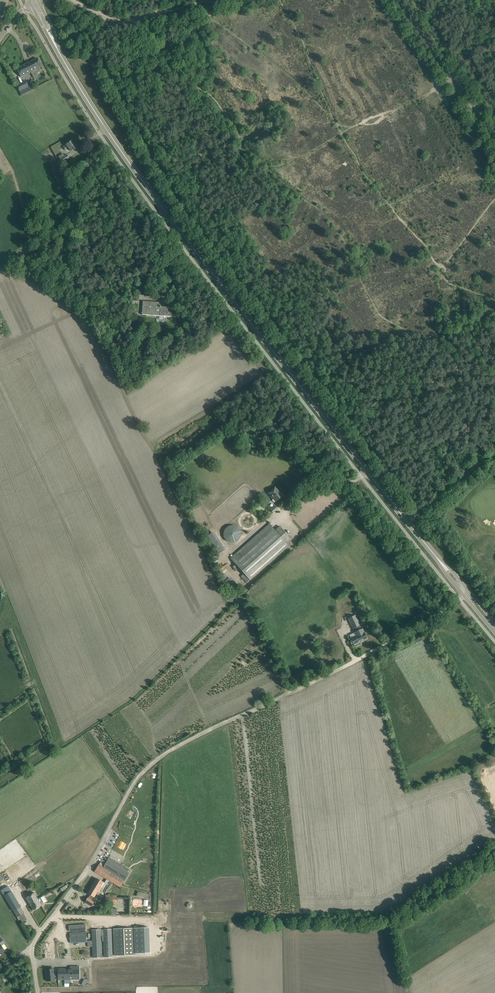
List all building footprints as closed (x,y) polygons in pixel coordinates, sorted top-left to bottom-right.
[(37,58),(27,63),(31,72),(41,67),(37,58)] [(31,72),(27,63),(17,69),(21,77),(31,72)] [(17,85),(20,91),(29,87),(26,81),(17,85)] [(72,141),(68,143),(63,147),(66,150),(69,148),(71,151),(77,147),(72,141)] [(60,159),(59,159),(62,163),(69,158),(67,154),(65,155),(60,159)] [(179,299),(179,295),(175,294),(174,305),(182,306),(182,299),(179,299)] [(143,301),(143,306),(142,315),(171,317),(171,312),(172,307),(161,306),(160,306),(160,302),(143,301)] [(274,498),(276,501),(282,496),(279,493),(280,492),(275,487),(269,492),(273,498),(274,498)] [(273,507),(271,509),(274,512),(279,507),(273,501),(270,504),(273,507)] [(222,537),(235,543),(241,530),(228,524),(222,537)] [(244,573),(250,580),(289,546),(286,543),(291,539),(286,533),(285,534),(281,530),(282,529),(279,526),(275,530),(269,524),(266,526),(267,527),(234,556),(233,556),(230,558),(234,562),(244,573)] [(219,554),(223,551),(212,533),(208,536),(219,554)] [(250,580),(244,573),(241,576),(247,583),(250,580)] [(233,591),(237,587),(229,578),(225,582),(233,591)] [(358,611),(353,601),(351,602),(349,598),(343,601),(350,615),(358,611)] [(355,615),(348,619),(353,629),(360,625),(355,615)] [(351,638),(352,641),(354,645),(367,639),(362,629),(354,632),(356,636),(351,638)] [(95,872),(107,879),(113,882),(121,887),(129,873),(107,860),(106,862),(102,860),(95,872)] [(96,878),(91,888),(95,890),(97,887),(101,890),(105,893),(107,890),(113,882),(107,879),(104,883),(96,878)] [(24,885),(20,887),(15,890),(18,895),(27,890),(24,885)] [(95,890),(91,888),(87,893),(94,898),(98,892),(99,893),(101,890),(97,887),(95,890)] [(12,892),(4,896),(14,911),(21,908),(12,892)] [(26,897),(30,904),(37,899),(34,893),(26,897)] [(37,899),(30,904),(34,910),(41,906),(40,903),(43,901),(40,897),(37,899)] [(87,903),(81,908),(84,912),(90,907),(87,903)] [(21,908),(14,911),(17,917),(19,916),(24,913),(21,908)] [(149,927),(134,928),(135,953),(150,952),(149,927)] [(135,953),(134,928),(113,928),(114,956),(135,955),(135,953)] [(103,955),(101,954),(101,941),(103,941),(104,958),(112,957),(111,929),(103,930),(103,932),(100,932),(100,930),(91,930),(92,940),(92,947),(92,957),(103,957),(103,955)] [(70,933),(70,943),(87,942),(86,932),(70,933)] [(64,958),(63,942),(46,943),(47,959),(64,958)] [(58,968),(58,980),(79,979),(79,966),(70,966),(70,968),(58,968)] [(46,969),(47,981),(55,980),(53,969),(46,969)]
